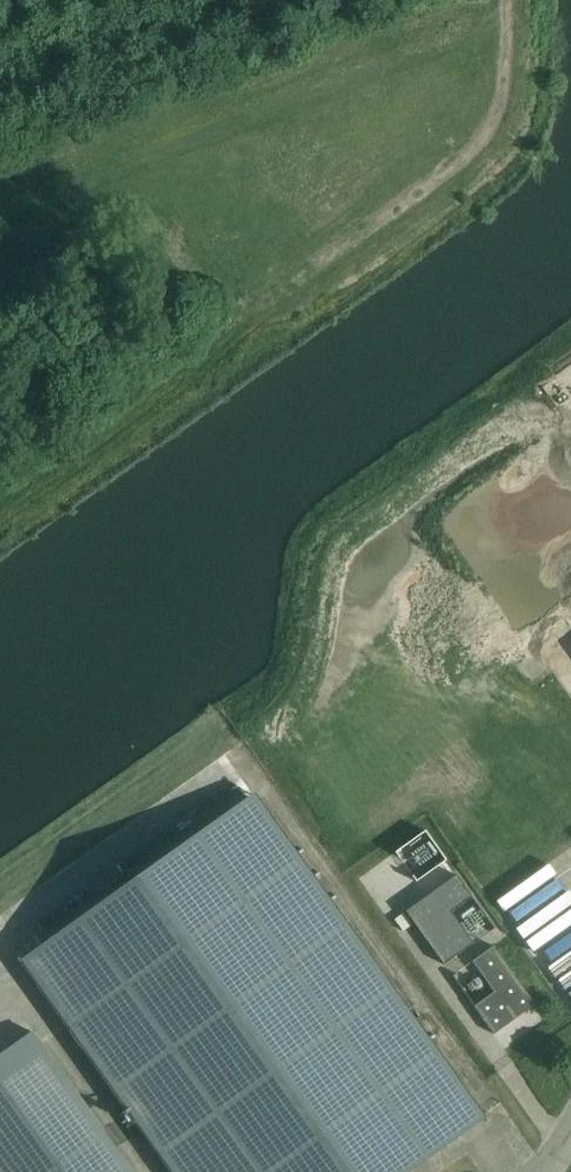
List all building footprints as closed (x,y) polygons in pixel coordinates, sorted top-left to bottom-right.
[(483,1118),(253,794),(21,959),(173,1171),(407,1171),(483,1118)] [(444,964),(473,943),(450,910),(470,896),(492,927),(489,929),(490,931),(494,927),(456,873),(405,910),(444,964)] [(535,1004),(493,945),(472,961),(494,992),(475,1005),(453,975),(452,975),(494,1034),(535,1004)] [(32,1032),(0,1054),(0,1171),(132,1171),(32,1032)]
